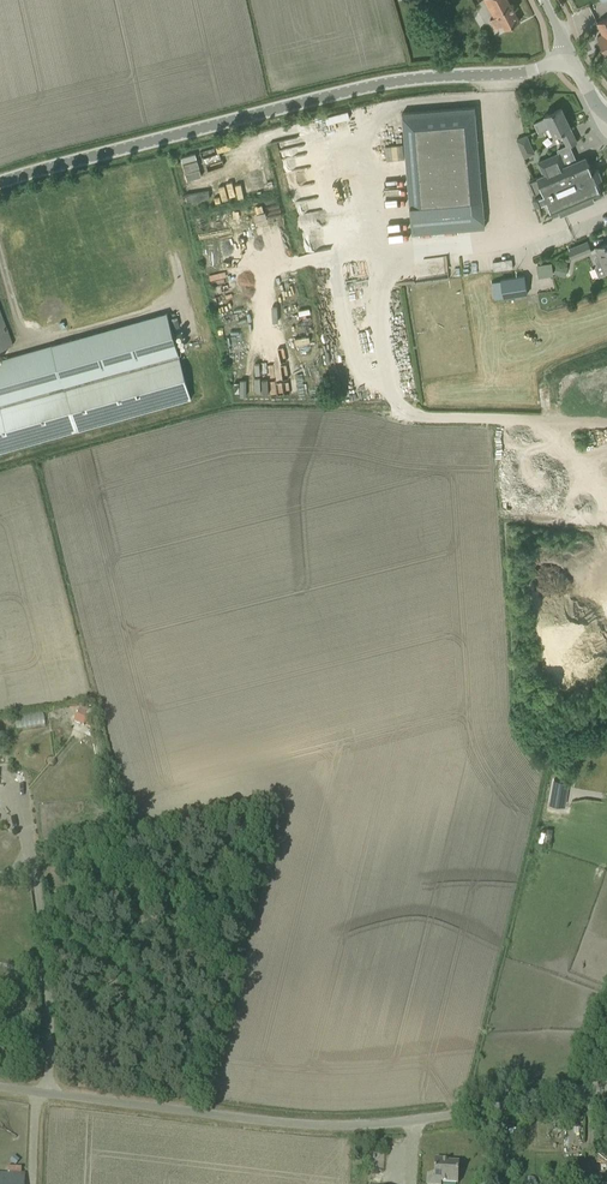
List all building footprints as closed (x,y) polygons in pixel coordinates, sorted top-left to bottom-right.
[(494,17),(490,19),(495,29),(503,25),(505,29),(520,21),(509,0),(485,0),(494,17)] [(589,6),(572,14),(579,30),(597,22),(589,6)] [(606,56),(606,18),(597,22),(603,34),(597,36),(606,56)] [(402,113),(412,233),(485,227),(475,107),(402,113)] [(534,123),(538,133),(550,127),(554,135),(560,132),(568,148),(577,144),(569,128),(571,127),(561,107),(545,115),(546,117),(534,123)] [(346,110),(322,117),(324,123),(348,116),(346,110)] [(527,135),(517,140),(519,146),(529,141),(527,135)] [(395,144),(383,145),(385,159),(396,158),(395,144)] [(538,162),(544,175),(565,166),(560,153),(538,162)] [(544,175),(529,181),(536,196),(532,197),(535,204),(546,200),(553,215),(602,194),(596,179),(601,177),(598,169),(594,170),(592,166),(590,167),(586,157),(565,166),(544,175)] [(185,191),(207,187),(206,180),(183,184),(185,191)] [(591,251),(587,242),(568,250),(571,259),(591,251)] [(595,247),(598,254),(596,255),(595,259),(597,264),(600,265),(602,264),(606,273),(606,272),(606,242),(595,247)] [(552,263),(538,265),(540,277),(554,274),(552,263)] [(558,264),(555,273),(565,276),(567,267),(558,264)] [(501,279),(504,298),(527,294),(524,275),(501,279)] [(13,345),(0,311),(0,349),(13,345)] [(191,399),(191,398),(178,355),(167,313),(0,360),(0,453),(191,399)] [(177,317),(171,319),(173,329),(179,327),(177,317)] [(289,393),(297,393),(297,381),(289,382),(289,393)] [(79,705),(70,734),(87,740),(96,711),(79,705)] [(571,747),(569,755),(577,756),(579,748),(571,747)] [(567,781),(554,779),(549,803),(562,805),(567,781)] [(14,1156),(11,1160),(15,1164),(19,1160),(14,1156)] [(441,1183),(458,1183),(459,1163),(443,1162),(443,1159),(435,1159),(434,1175),(428,1175),(427,1183),(441,1183)] [(25,1175),(0,1174),(0,1183),(24,1183),(25,1175)]
